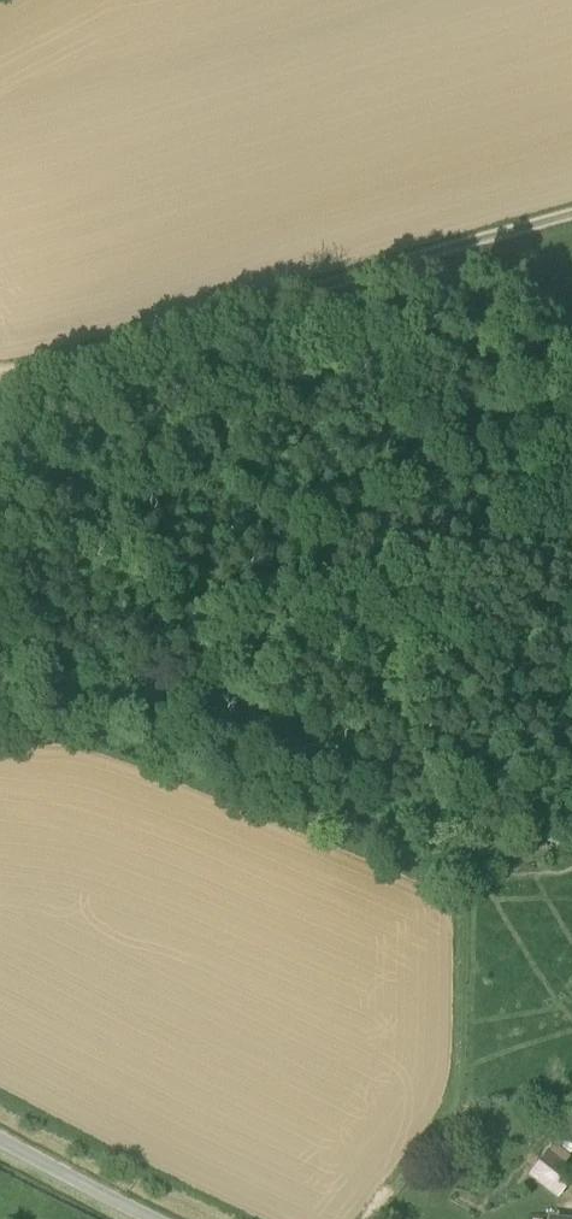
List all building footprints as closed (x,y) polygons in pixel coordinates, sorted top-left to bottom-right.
[(531,1177),(557,1198),(570,1182),(544,1160),(531,1177)]
